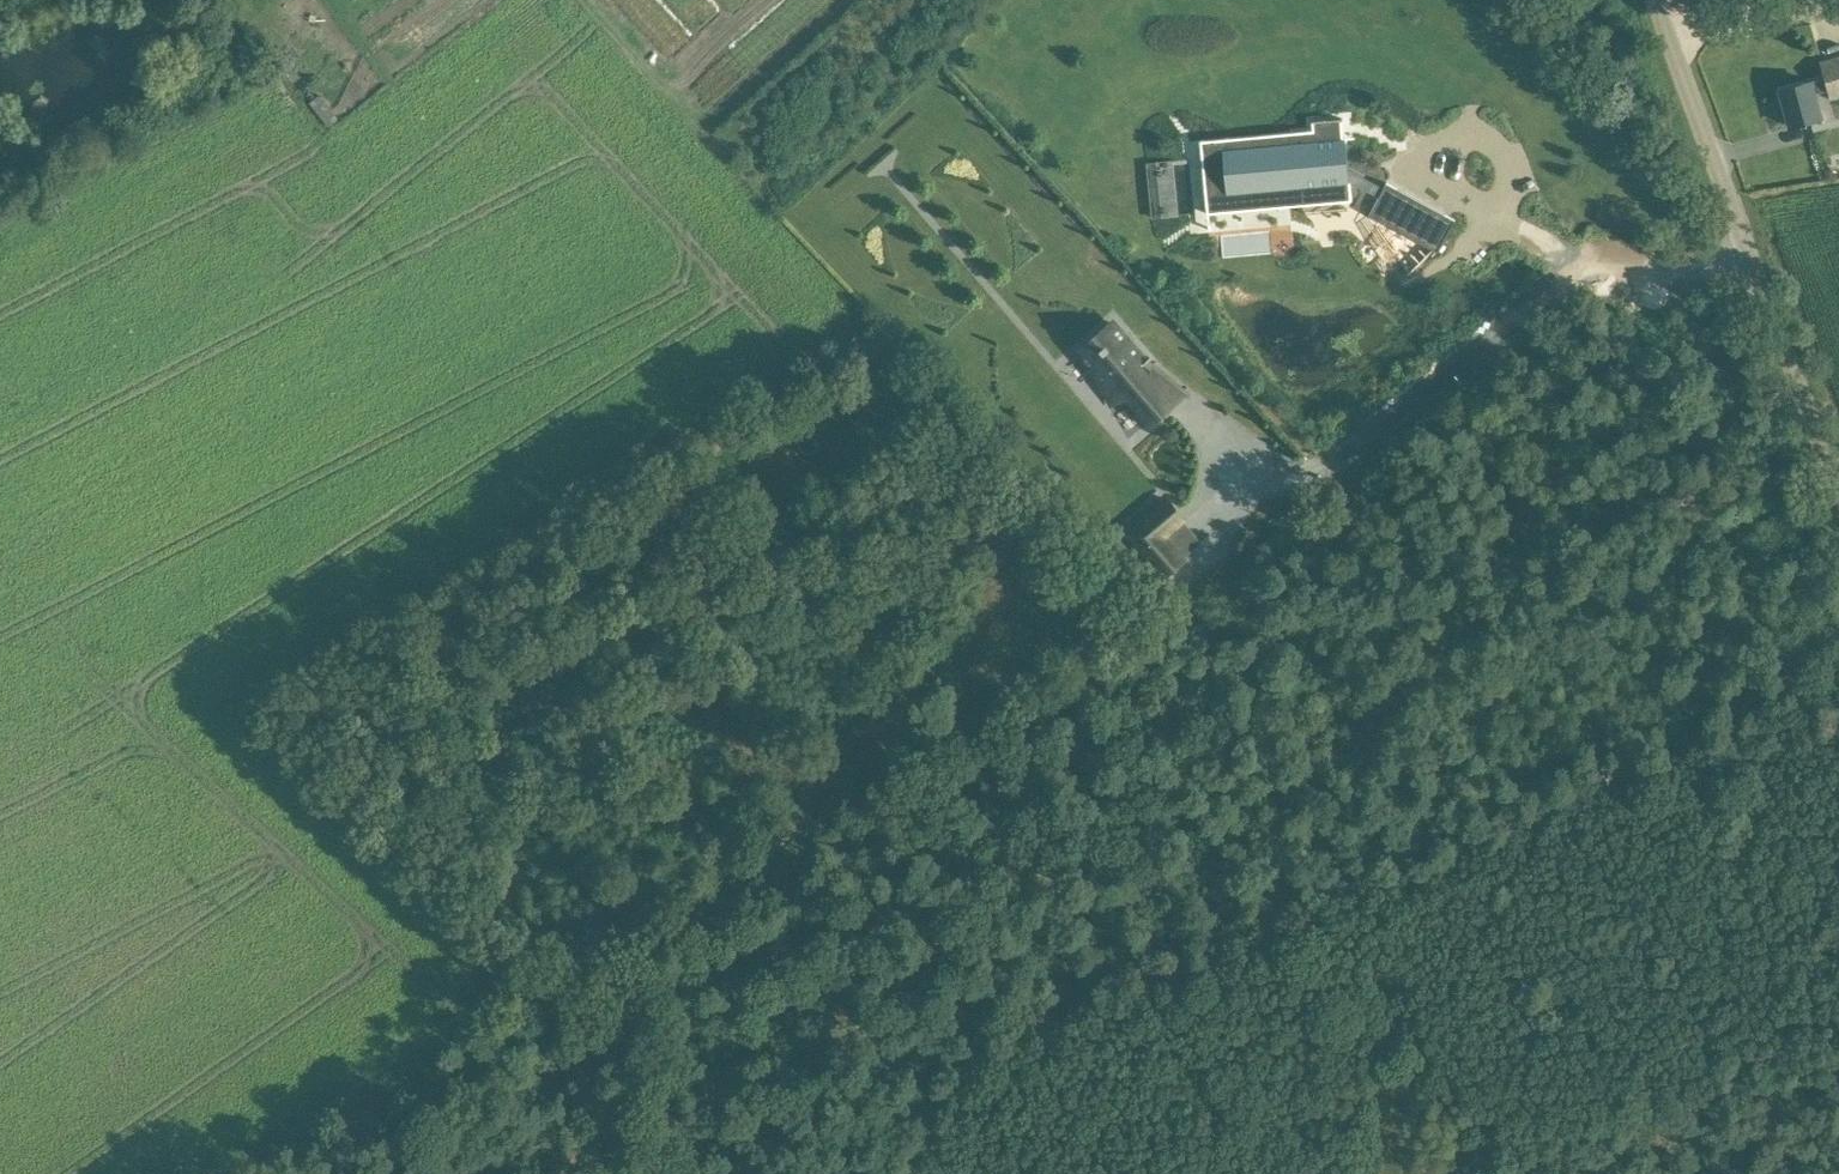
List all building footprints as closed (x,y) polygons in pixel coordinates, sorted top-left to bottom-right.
[(1821,61),(1825,76),(1781,88),(1791,126),(1821,118),(1814,93),(1828,90),(1831,99),(1838,96),(1838,56),(1821,61)] [(321,96),(312,103),(328,124),(338,117),(321,96)] [(1294,141),(1226,147),(1230,194),(1302,187),(1304,204),(1352,200),(1350,181),(1379,197),(1369,214),(1379,219),(1375,226),(1409,275),(1434,249),(1438,252),(1456,219),(1387,182),(1384,187),(1349,167),(1346,136),(1335,137),(1334,121),(1344,120),(1344,117),(1310,120),(1310,121),(1313,121),(1313,130),(1293,132),(1294,141)] [(1177,196),(1160,198),(1162,216),(1179,215),(1177,196)] [(1165,408),(1179,392),(1154,372),(1150,376),(1141,365),(1151,357),(1150,356),(1146,360),(1113,322),(1097,336),(1095,333),(1097,336),(1081,350),(1113,402),(1126,394),(1150,422),(1165,409),(1169,414),(1170,413),(1165,408)] [(1155,512),(1147,519),(1161,535),(1144,550),(1165,574),(1183,558),(1164,536),(1183,518),(1166,498),(1155,512)]
